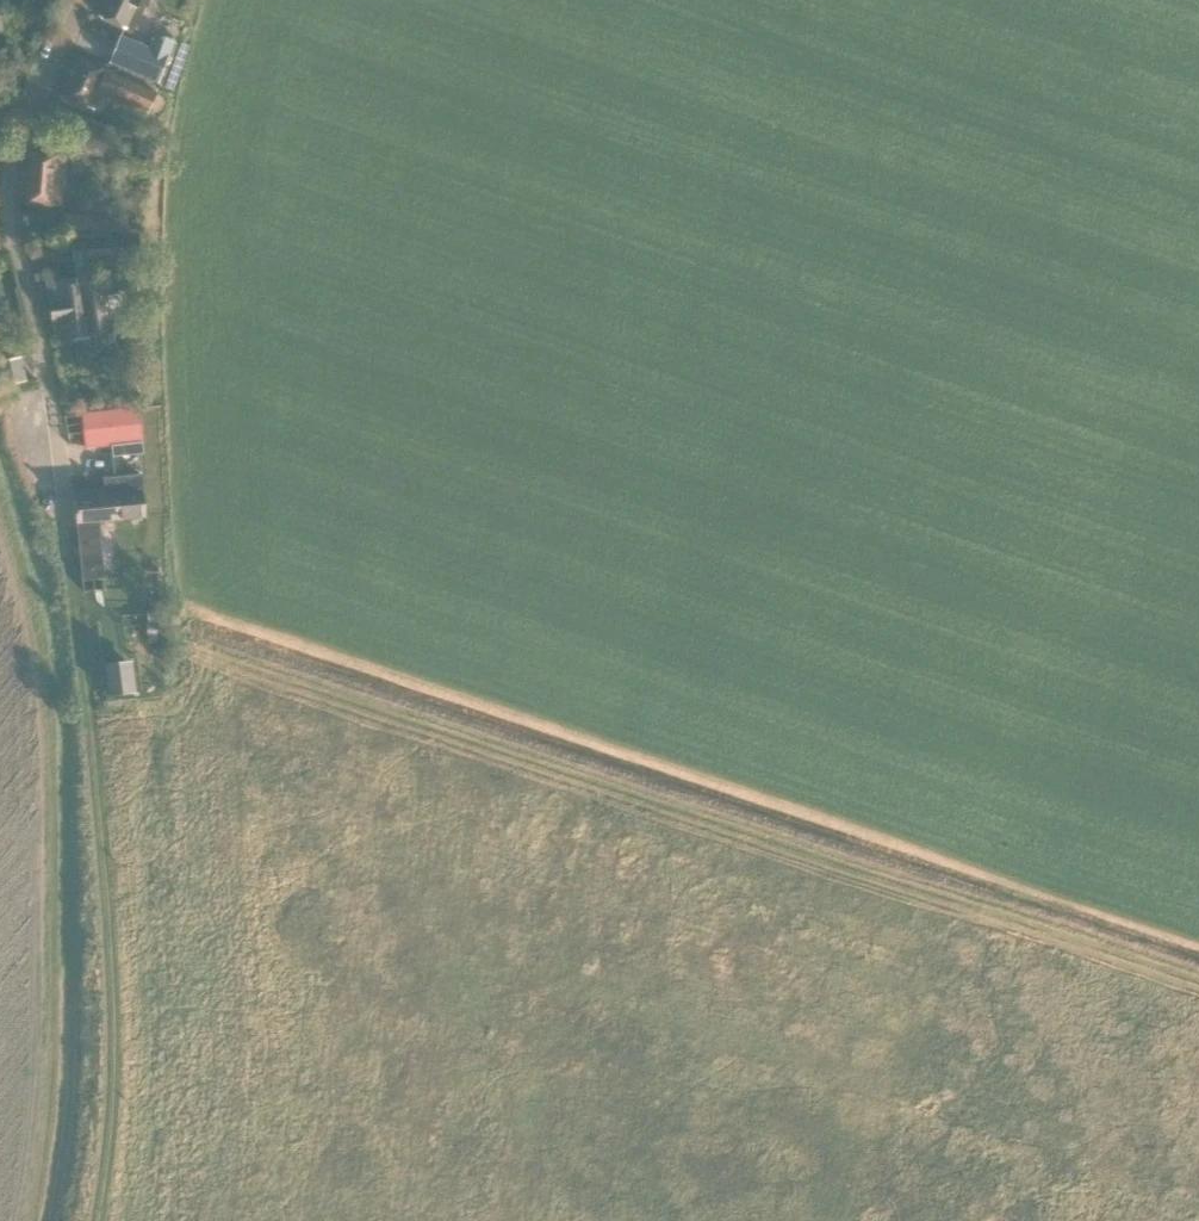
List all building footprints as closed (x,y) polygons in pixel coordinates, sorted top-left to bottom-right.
[(149,0),(107,0),(99,16),(132,32),(145,5),(147,6),(149,0)] [(150,48),(121,35),(109,63),(158,84),(175,39),(156,32),(150,48)] [(103,92),(149,114),(160,89),(141,80),(139,85),(83,59),(65,96),(95,110),(103,92)] [(74,120),(65,147),(103,159),(111,132),(74,120)] [(61,205),(66,156),(31,153),(26,203),(61,205)] [(66,233),(106,232),(106,213),(65,214),(66,233)] [(137,260),(136,249),(135,236),(135,235),(78,239),(80,262),(75,262),(75,265),(137,260)] [(83,287),(83,284),(82,280),(82,279),(82,278),(75,278),(54,281),(57,302),(51,303),(54,320),(60,319),(63,342),(89,338),(89,336),(107,334),(127,331),(121,293),(102,295),(100,285),(83,287)] [(21,357),(0,362),(0,380),(2,387),(27,381),(21,357)] [(138,406),(81,411),(84,446),(141,441),(138,406)] [(77,523),(79,537),(84,541),(96,540),(100,535),(99,521),(104,520),(146,516),(144,491),(142,492),(141,474),(138,455),(113,457),(115,477),(104,478),(105,485),(105,487),(73,490),(77,523)]
